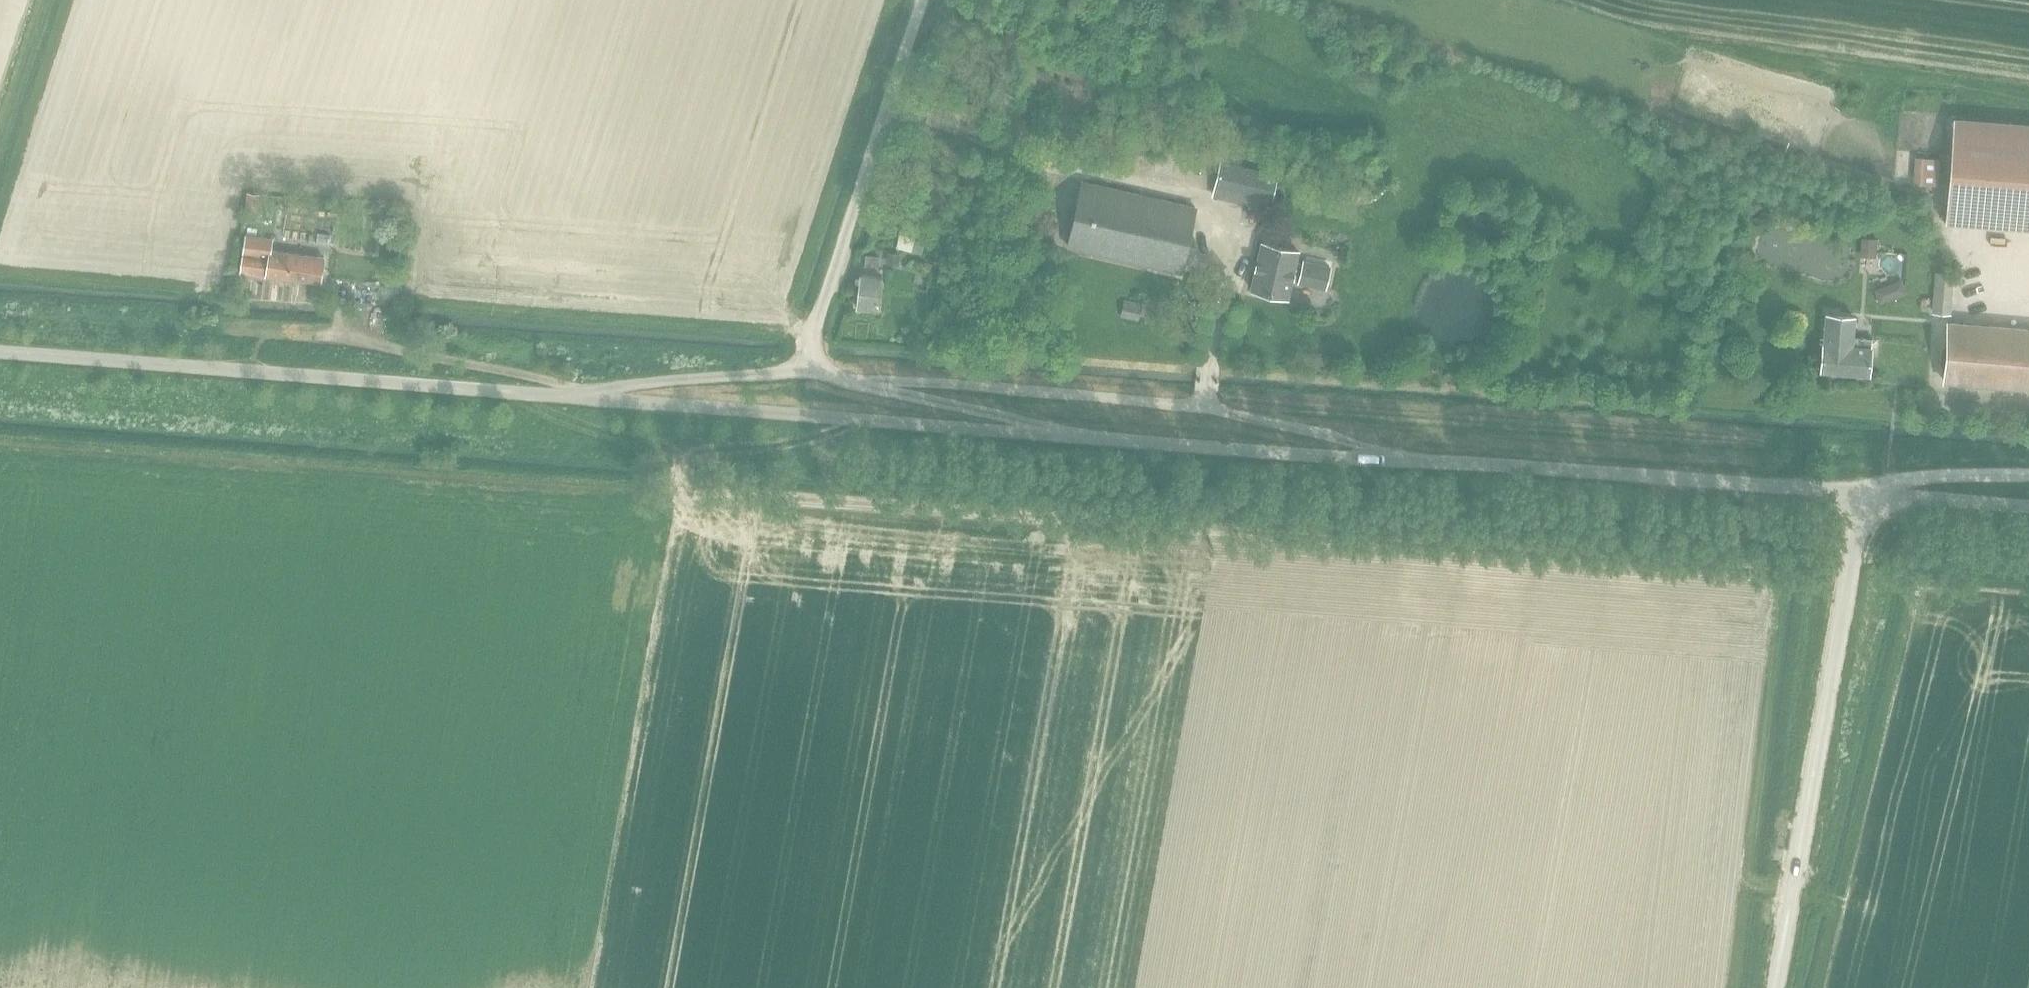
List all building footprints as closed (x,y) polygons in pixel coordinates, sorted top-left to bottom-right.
[(1952,117),(1944,222),(2028,229),(2028,123),(1952,117)] [(1914,157),(1912,184),(1937,186),(1939,159),(1914,157)] [(1267,208),(1269,200),(1275,174),(1218,161),(1213,187),(1246,194),(1244,202),(1267,208)] [(1193,206),(1081,181),(1066,245),(1178,270),(1193,206)] [(390,230),(389,240),(405,242),(405,231),(390,230)] [(924,241),(899,234),(895,247),(921,254),(924,241)] [(1862,237),(1861,252),(1874,253),(1875,238),(1862,237)] [(1884,239),(1886,257),(1901,256),(1900,238),(1884,239)] [(323,257),(270,250),(271,245),(244,242),(240,271),(320,282),(323,257)] [(1302,261),(1302,264),(1294,262),(1297,253),(1259,244),(1249,286),(1286,295),(1290,279),(1298,280),(1297,283),(1322,289),(1327,267),(1302,261)] [(898,265),(899,254),(887,253),(886,264),(898,265)] [(864,266),(878,267),(879,256),(865,255),(864,266)] [(924,261),(921,268),(930,271),(932,263),(924,261)] [(1950,314),(1953,274),(1934,272),(1931,313),(1950,314)] [(879,276),(860,273),(855,306),(875,308),(879,276)] [(354,303),(382,305),(383,289),(355,287),(354,303)] [(1142,304),(1124,299),(1120,317),(1138,321),(1142,304)] [(1867,374),(1870,339),(1870,338),(1852,336),(1853,316),(1824,314),(1820,370),(1867,374)] [(1947,323),(1944,380),(2028,387),(2028,331),(1947,323)]
